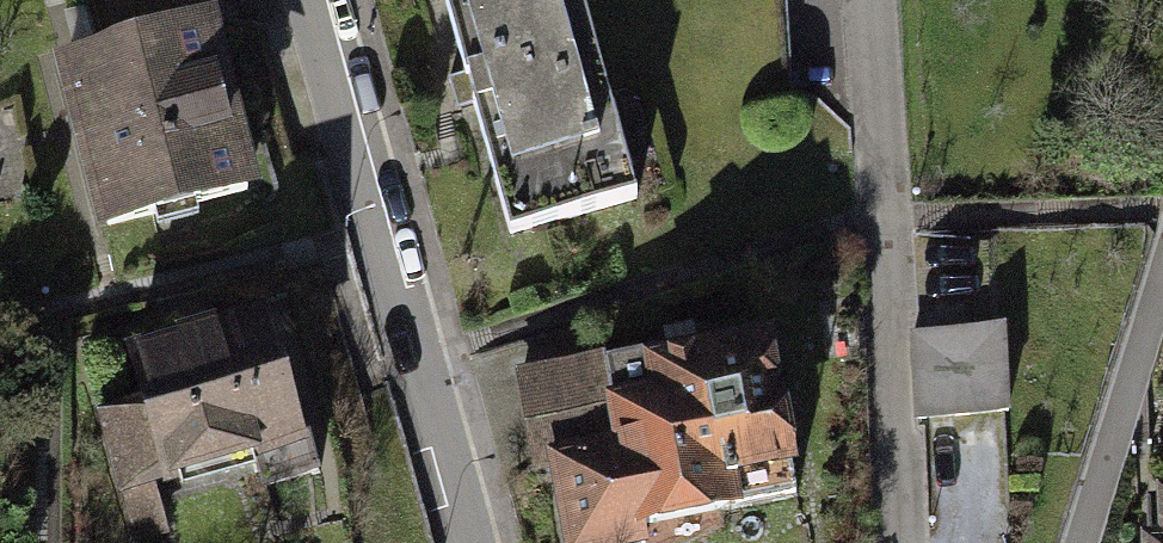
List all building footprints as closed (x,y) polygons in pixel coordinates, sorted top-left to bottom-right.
[(146,38),(218,20),(234,16),(230,0),(136,0),(146,38)] [(512,238),(642,202),(586,0),(446,0),(512,238)] [(146,38),(53,62),(98,238),(263,196),(218,20),(146,38)] [(270,311),(123,352),(137,403),(94,415),(118,502),(256,464),(263,487),(320,471),(310,437),(306,438),(270,311)] [(1003,330),(911,334),(914,416),(1007,412),(1003,330)] [(548,454),(551,472),(564,542),(650,542),(649,538),(753,520),(752,513),(803,504),(798,480),(805,479),(779,339),(605,370),(603,360),(518,375),(530,440),(585,430),(588,447),(548,454)] [(585,430),(530,440),(536,475),(551,472),(548,454),(588,447),(585,430)] [(1150,500),(1151,542),(1162,542),(1162,499),(1150,500)]
